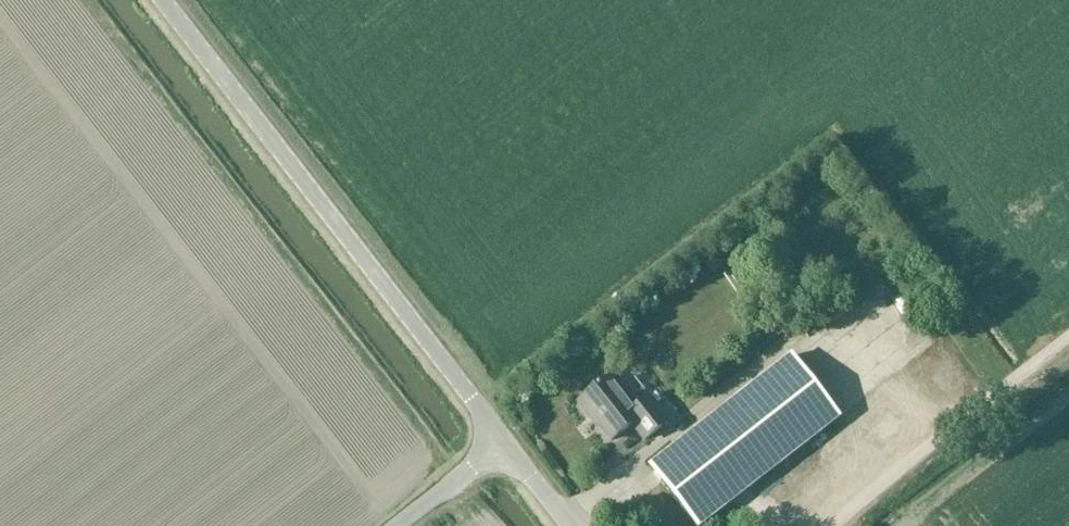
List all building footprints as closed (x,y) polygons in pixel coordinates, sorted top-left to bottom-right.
[(685,309),(672,318),(681,332),(695,323),(685,309)] [(633,355),(638,369),(650,365),(646,351),(633,355)] [(791,357),(650,468),(695,525),(703,525),(840,419),(791,357)] [(824,375),(813,382),(832,408),(843,400),(824,375)] [(645,442),(671,421),(650,396),(636,407),(611,377),(579,403),(591,418),(594,416),(614,440),(632,426),(645,442)]
